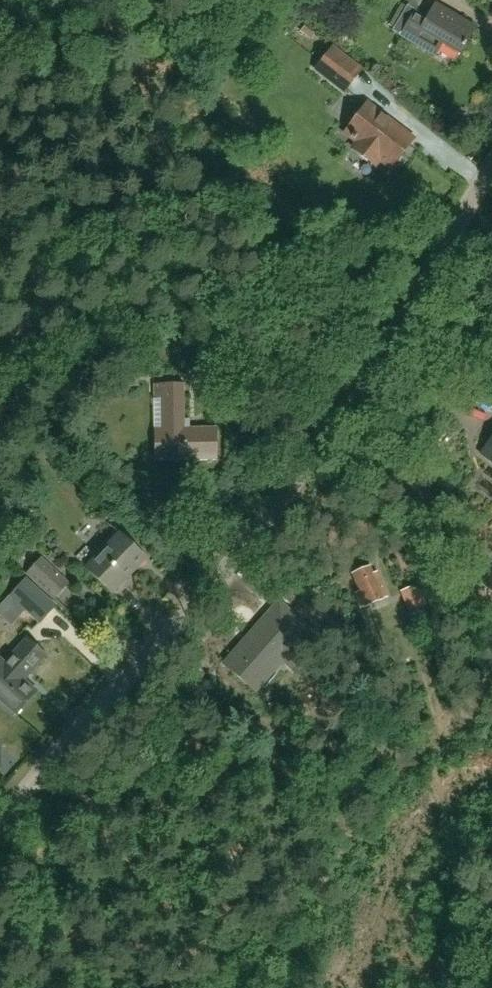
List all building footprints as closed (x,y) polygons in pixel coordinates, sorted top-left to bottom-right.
[(419,8),(424,0),(406,0),(419,8)] [(435,54),(441,44),(459,55),(475,26),(435,3),(427,17),(407,6),(392,31),(435,56),(436,55),(435,54)] [(316,69),(345,91),(360,72),(331,50),(316,69)] [(362,145),(357,152),(375,165),(380,159),(391,168),(413,139),(399,129),(398,131),(389,123),(390,122),(367,104),(346,133),(362,145)] [(156,384),(156,402),(160,402),(161,455),(175,455),(175,453),(183,452),(183,461),(217,460),(216,428),(184,428),(183,384),(156,384)] [(481,453),(491,461),(491,438),(481,453)] [(119,534),(87,568),(113,593),(145,559),(119,534)] [(55,601),(70,585),(41,557),(26,574),(55,601)] [(370,567),(353,574),(360,590),(355,592),(362,607),(387,597),(377,572),(373,574),(370,567)] [(55,606),(25,579),(0,607),(0,614),(11,624),(25,609),(40,623),(55,606)] [(425,611),(415,586),(400,590),(411,617),(425,611)] [(279,603),(225,664),(251,687),(267,668),(271,672),(286,655),(300,667),(323,641),(279,603)] [(5,662),(0,658),(0,700),(15,714),(36,691),(25,681),(47,656),(27,638),(5,662)]
